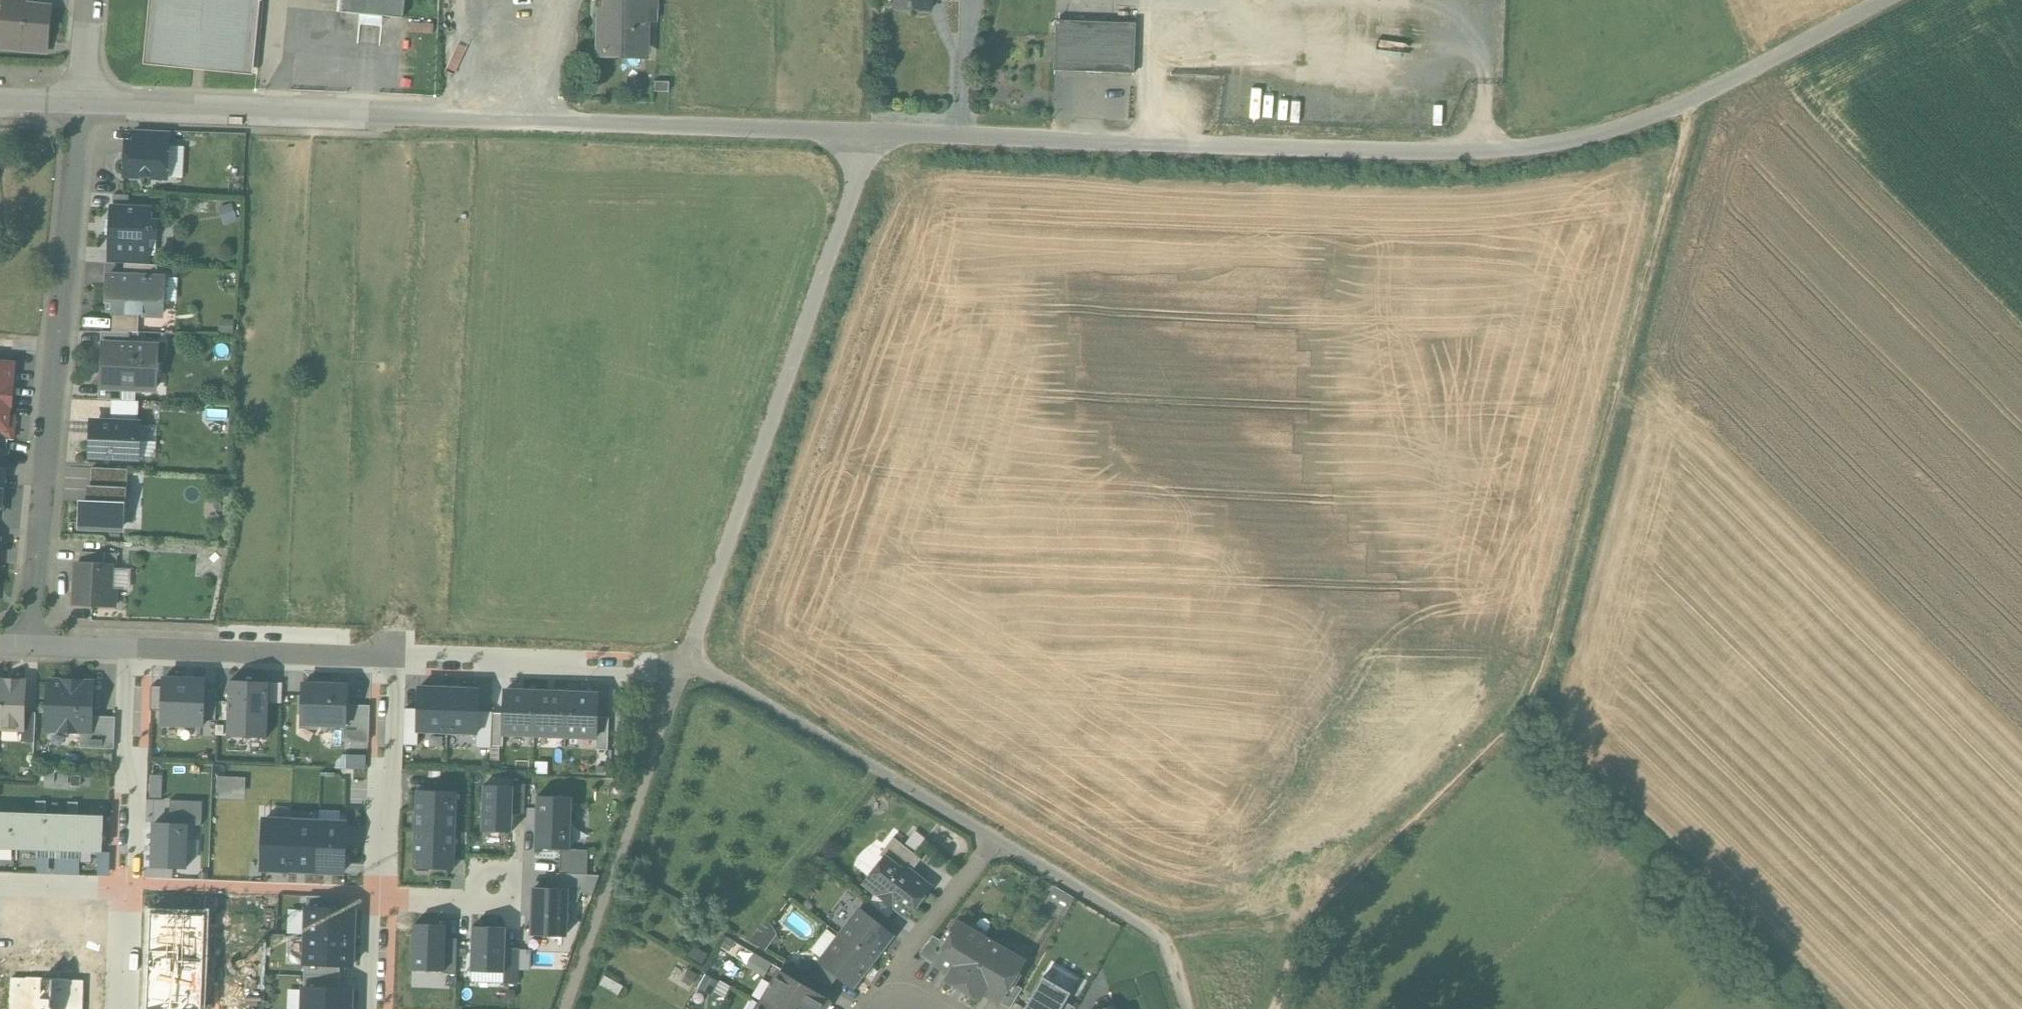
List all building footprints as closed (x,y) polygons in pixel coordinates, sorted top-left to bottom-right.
[(261,0),(157,0),(151,59),(193,64),(194,52),(207,53),(206,65),(247,69),(253,1),(261,2),(261,0)] [(340,12),(403,18),(405,0),(341,0),(340,12)] [(633,2),(602,1),(600,51),(608,52),(612,58),(623,58),(628,52),(646,53),(648,4),(659,5),(659,0),(633,0),(633,2)] [(896,10),(930,10),(930,0),(896,0),(896,10)] [(45,43),(48,9),(24,7),(6,5),(6,6),(3,39),(21,41),(45,43)] [(1135,75),(1137,24),(1056,22),(1055,72),(1135,75)] [(45,43),(21,41),(20,53),(43,55),(45,43)] [(135,144),(169,146),(169,133),(135,131),(135,144)] [(135,144),(127,144),(125,177),(168,180),(169,146),(135,144)] [(152,210),(112,208),(110,250),(114,250),(150,252),(150,240),(157,240),(158,223),(151,222),(152,210)] [(149,266),(150,252),(114,250),(113,264),(125,265),(149,266)] [(125,265),(124,277),(158,278),(158,266),(149,266),(125,265)] [(124,277),(108,276),(107,300),(114,300),(113,315),(139,316),(162,317),(164,279),(158,278),(124,277)] [(139,316),(113,315),(112,332),(138,333),(139,316)] [(105,345),(129,346),(129,334),(101,332),(101,346),(105,346),(105,345)] [(129,346),(105,345),(105,346),(103,388),(103,389),(123,389),(155,391),(156,373),(159,374),(160,364),(156,364),(157,347),(129,346)] [(10,397),(14,365),(0,364),(0,396),(10,397)] [(123,401),(123,389),(103,389),(103,388),(99,387),(98,400),(112,401),(123,401)] [(10,397),(0,396),(0,428),(7,429),(9,417),(10,397)] [(111,424),(137,425),(138,402),(123,401),(112,401),(111,424)] [(9,417),(7,429),(0,428),(0,440),(8,441),(13,441),(16,417),(9,417)] [(111,424),(94,423),(93,457),(136,459),(137,425),(111,424)] [(7,453),(8,441),(0,440),(0,452),(7,453)] [(91,487),(127,489),(128,470),(92,469),(91,487)] [(127,507),(127,489),(91,487),(87,487),(87,505),(83,505),(82,528),(122,530),(123,507),(127,507)] [(81,553),(81,564),(112,566),(118,566),(118,555),(81,553)] [(81,564),(77,564),(75,605),(115,607),(116,592),(110,591),(112,566),(81,564)] [(206,681),(164,679),(163,688),(162,712),(162,725),(204,727),(204,721),(205,690),(206,681)] [(0,689),(0,730),(21,730),(23,731),(24,713),(25,682),(0,681),(0,689)] [(92,717),(93,687),(83,687),(84,683),(49,682),(48,731),(81,733),(91,733),(92,717)] [(269,683),(230,682),(228,738),(267,739),(269,683)] [(347,686),(303,685),(302,726),(344,727),(346,727),(347,706),(347,686)] [(150,711),(162,712),(163,688),(151,688),(150,711)] [(449,690),(420,689),(419,711),(418,733),(448,734),(449,690)] [(217,690),(205,690),(204,721),(216,722),(217,690)] [(479,691),(449,690),(448,734),(477,735),(478,713),(479,691)] [(506,692),(505,714),(504,736),(535,737),(536,693),(506,692)] [(567,694),(536,693),(535,737),(566,738),(567,694)] [(598,695),(567,694),(566,738),(597,739),(597,718),(598,695)] [(371,707),(347,706),(346,727),(344,727),(344,742),(370,742),(371,707)] [(418,746),(418,733),(419,711),(405,710),(403,746),(418,746)] [(36,713),(24,713),(23,731),(21,730),(21,743),(35,743),(36,713)] [(478,713),(477,735),(477,749),(491,749),(491,747),(492,714),(478,713)] [(505,714),(492,714),(491,747),(504,747),(504,736),(505,714)] [(91,733),(81,733),(80,748),(115,750),(116,718),(92,717),(91,733)] [(597,718),(597,739),(596,751),(608,751),(609,718),(597,718)] [(342,756),(336,763),(336,769),(366,770),(366,757),(342,756)] [(150,776),(150,798),(162,798),(163,776),(150,776)] [(246,779),(218,778),(217,794),(245,795),(246,779)] [(514,785),(514,787),(513,809),(525,809),(526,785),(514,785)] [(514,787),(484,786),(482,832),(512,834),(513,809),(514,787)] [(457,793),(417,792),(415,830),(456,832),(457,793)] [(572,798),(537,797),(535,850),(561,851),(571,851),(572,798)] [(170,826),(188,826),(202,827),(203,803),(171,802),(170,826)] [(0,813),(0,849),(23,850),(84,852),(103,853),(104,817),(0,813)] [(291,822),(264,821),(262,869),(289,871),(291,822)] [(318,823),(291,822),(289,871),(317,872),(318,823)] [(346,824),(318,823),(317,872),(344,873),(346,824)] [(170,826),(154,825),(153,845),(153,851),(152,868),(187,869),(188,826),(170,826)] [(454,871),(456,832),(415,830),(414,870),(454,871)] [(907,872),(910,874),(922,861),(893,838),(880,856),(884,859),(885,859),(902,872),(907,872)] [(588,851),(571,851),(561,851),(560,875),(588,876),(588,851)] [(902,872),(885,859),(884,859),(865,885),(876,894),(896,910),(907,918),(931,888),(918,878),(915,878),(910,874),(907,872),(902,872)] [(588,876),(560,875),(557,875),(557,891),(567,891),(567,903),(578,903),(588,876)] [(557,891),(534,890),(532,935),(566,937),(567,903),(567,891),(557,891)] [(869,904),(889,919),(896,910),(876,894),(869,904)] [(307,897),(307,909),(342,910),(343,898),(307,897)] [(867,902),(859,912),(881,929),(889,919),(869,904),(867,902)] [(142,906),(141,961),(140,1008),(207,1008),(211,908),(142,906)] [(307,909),(306,937),(354,939),(355,911),(342,910),(307,909)] [(859,912),(840,937),(873,963),(893,937),(881,929),(859,912)] [(777,935),(767,921),(750,942),(765,953),(777,935)] [(984,994),(999,1004),(1011,983),(1024,962),(958,924),(946,945),(934,965),(950,974),(946,982),(980,1001),(984,994)] [(446,926),(414,925),(412,972),(445,973),(445,946),(446,926)] [(506,929),(473,928),(471,973),(504,974),(505,949),(506,929)] [(354,939),(306,937),(305,965),(340,967),(353,967),(354,939)] [(853,988),(873,963),(840,937),(820,962),(839,977),(853,988)] [(919,956),(934,965),(946,945),(933,937),(919,956)] [(721,948),(729,953),(734,948),(735,943),(726,938),(721,948)] [(685,956),(703,965),(709,955),(691,945),(685,956)] [(445,946),(445,973),(445,975),(456,975),(457,946),(445,946)] [(505,949),(504,974),(504,985),(518,985),(519,971),(520,951),(520,949),(505,949)] [(532,951),(520,951),(519,971),(531,971),(531,967),(531,956),(532,951)] [(772,965),(753,955),(746,967),(765,978),(772,965)] [(839,977),(820,962),(809,977),(830,989),(839,977)] [(304,977),(340,978),(340,967),(305,965),(304,977)] [(682,982),(691,987),(698,975),(689,970),(682,982)] [(761,1005),(768,1008),(824,1008),(828,1002),(779,974),(761,1005)] [(698,989),(711,995),(718,982),(705,975),(698,989)] [(340,978),(304,977),(304,989),(340,990),(340,978)] [(1043,978),(1025,1008),(1062,1008),(1066,1003),(1071,994),(1043,978)] [(7,980),(6,1008),(84,1008),(85,983),(46,981),(7,980)] [(999,1004),(1009,1008),(1011,1008),(1022,990),(1011,983),(999,1004)] [(352,990),(340,990),(304,989),(303,1008),(351,1008),(352,990)]
